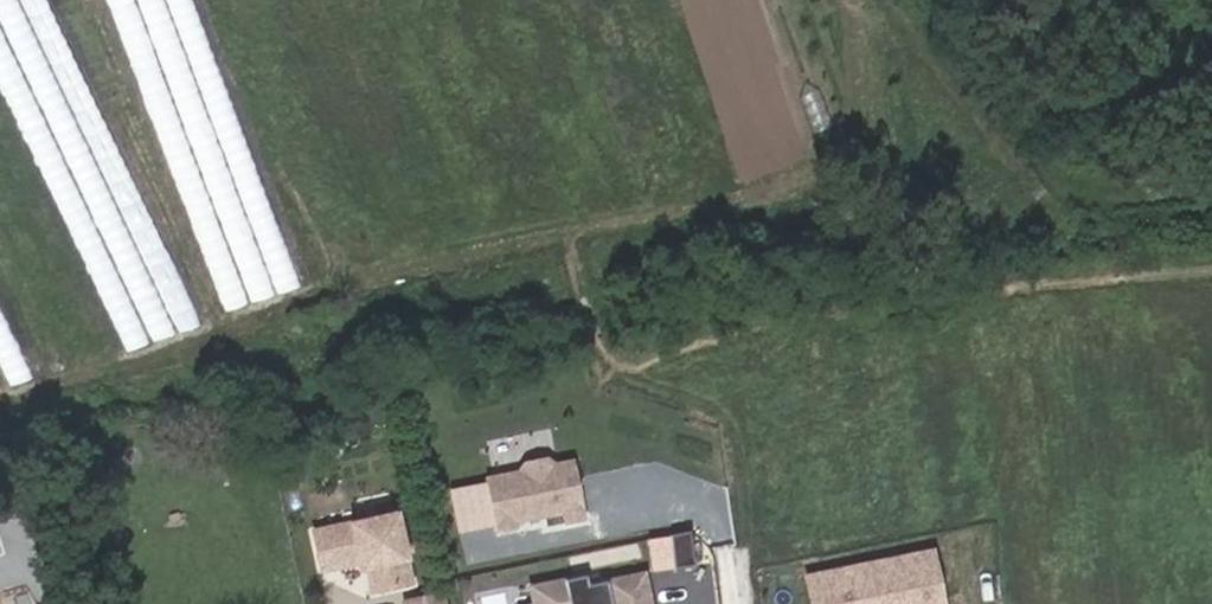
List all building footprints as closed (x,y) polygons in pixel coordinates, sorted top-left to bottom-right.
[(482,488),(491,541),(510,538),(509,533),(558,525),(560,536),(579,533),(569,473),(550,476),(542,470),(522,473),(515,482),(482,488)] [(390,517),(309,534),(317,572),(361,563),(368,594),(405,586),(390,517)] [(687,582),(684,548),(664,552),(667,584),(687,582)] [(805,577),(810,603),(949,603),(937,549),(805,577)] [(629,586),(573,596),(571,586),(515,595),(517,603),(632,603),(629,586)]
